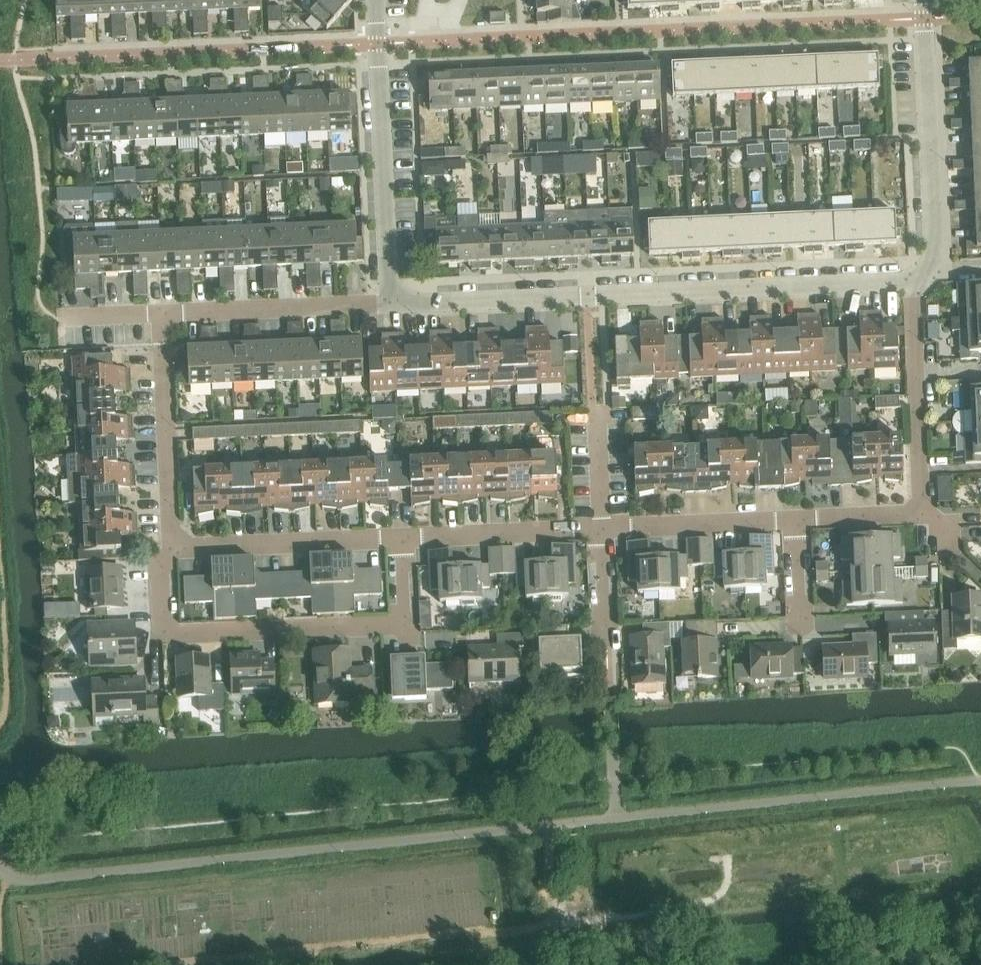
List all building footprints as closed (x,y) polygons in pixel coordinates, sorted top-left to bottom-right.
[(77,0),(56,0),(57,18),(71,17),(72,41),(79,41),(77,0)] [(79,41),(86,41),(85,17),(98,16),(97,0),(77,0),(79,41)] [(118,0),(97,0),(98,16),(112,15),(113,39),(120,39),(118,0)] [(138,0),(118,0),(120,39),(127,39),(125,15),(139,14),(138,0)] [(139,14),(152,13),(153,37),(160,37),(159,0),(138,0),(139,14)] [(160,37),(167,37),(166,13),(180,12),(179,0),(159,0),(160,37)] [(180,12),(193,12),(194,36),(201,35),(200,0),(179,0),(180,12)] [(220,0),(200,0),(201,35),(208,35),(207,11),(220,10),(220,0)] [(240,0),(220,0),(220,10),(234,10),(235,34),(242,33),(240,0)] [(242,33),(249,33),(248,9),(262,8),(262,0),(240,0),(242,33)] [(310,15),(324,0),(302,0),(303,9),(310,15)] [(310,15),(327,31),(352,3),(349,0),(324,0),(310,15)] [(537,14),(549,13),(549,22),(547,22),(547,23),(581,22),(581,21),(576,6),(572,6),(571,0),(537,0),(537,14)] [(649,0),(623,0),(623,4),(628,4),(628,10),(650,9),(649,0)] [(650,9),(661,8),(661,14),(670,14),(670,0),(649,0),(650,9)] [(670,14),(679,13),(679,7),(690,7),(690,0),(670,0),(670,14)] [(690,7),(702,6),(702,12),(711,12),(710,0),(690,0),(690,7)] [(711,12),(720,12),(720,6),(731,5),(731,0),(710,0),(711,12)] [(751,0),(731,0),(731,5),(742,4),(743,11),(752,10),(751,0)] [(752,10),(761,10),(760,4),(772,3),(772,0),(751,0),(752,10)] [(772,3),(783,3),(783,9),(792,8),(792,0),(772,0),(772,3)] [(792,8),(801,8),(801,2),(813,1),(813,0),(792,0),(792,8)] [(268,8),(268,16),(283,15),(282,7),(268,8)] [(490,14),(490,25),(506,24),(505,14),(490,14)] [(546,14),(537,15),(538,24),(547,23),(546,14)] [(283,15),(268,16),(269,24),(283,23),(283,15)] [(827,59),(815,59),(817,91),(837,90),(835,52),(827,53),(827,59)] [(858,89),(856,57),(845,58),(844,52),(835,52),(837,90),(858,89)] [(786,60),(774,61),(776,93),(796,92),(795,54),(785,54),(786,60)] [(804,54),(795,54),(796,92),(817,91),(815,59),(804,60),(804,54)] [(754,56),(755,94),(776,93),(774,61),(763,62),(763,55),(754,56)] [(755,94),(754,56),(745,56),(745,62),(734,63),(735,95),(755,94)] [(856,57),(858,89),(879,88),(878,70),(883,70),(882,61),(878,62),(878,56),(856,57)] [(713,58),(715,96),(735,95),(734,63),(722,63),(722,57),(713,58)] [(704,64),(693,65),(694,97),(715,96),(713,58),(704,58),(704,64)] [(969,80),(969,84),(980,84),(980,62),(968,62),(969,80)] [(694,97),(693,65),(671,66),(672,71),(667,71),(668,80),(672,80),(673,98),(694,97)] [(635,67),(637,102),(661,101),(659,66),(635,67)] [(637,102),(635,67),(612,68),(614,103),(637,102)] [(589,69),(591,104),(614,103),(612,68),(589,69)] [(591,104),(589,69),(567,70),(568,105),(591,104)] [(567,70),(544,71),(545,106),(568,105),(567,70)] [(520,73),(522,107),(545,106),(544,71),(520,73)] [(520,73),(498,74),(499,108),(522,107),(520,73)] [(475,75),(477,109),(499,108),(498,74),(475,75)] [(452,76),(454,110),(477,109),(475,75),(452,76)] [(297,77),(297,91),(305,91),(304,76),(297,77)] [(304,76),(305,91),(313,91),(312,76),(304,76)] [(454,110),(452,76),(428,77),(430,112),(454,110)] [(262,93),(261,78),(253,79),(254,93),(262,93)] [(261,78),(262,93),(270,92),(269,78),(261,78)] [(211,95),(219,95),(218,80),(210,81),(211,95)] [(226,80),(218,80),(219,95),(227,94),(226,80)] [(959,89),(959,80),(949,81),(949,90),(959,89)] [(959,80),(959,89),(969,88),(970,104),(980,104),(980,84),(969,84),(969,80),(959,80)] [(168,97),(175,97),(175,82),(167,83),(168,97)] [(183,82),(175,82),(175,97),(183,96),(183,82)] [(125,99),(132,99),(132,84),(124,85),(125,99)] [(140,84),(132,84),(132,99),(140,98),(140,84)] [(81,87),(81,101),(89,101),(88,86),(81,87)] [(96,86),(88,86),(89,101),(97,100),(96,86)] [(284,98),(285,135),(307,134),(305,97),(305,91),(297,91),(294,93),(294,97),(284,98)] [(221,138),(242,137),(240,99),(230,100),(229,96),(227,94),(219,95),(221,138)] [(208,101),(197,101),(199,139),(221,138),(219,95),(211,95),(208,97),(208,101)] [(327,96),(328,133),(351,132),(350,119),(358,118),(357,103),(356,103),(355,95),(349,95),(327,96)] [(177,140),(199,139),(197,101),(186,102),(186,98),(183,96),(175,97),(177,140)] [(305,97),(307,134),(328,133),(327,96),(305,97)] [(165,103),(154,103),(156,141),(177,140),(175,97),(168,97),(165,99),(165,103)] [(132,99),(134,142),(156,141),(154,103),(143,104),(143,100),(140,98),(132,99)] [(262,99),(264,136),(285,135),(284,98),(262,99)] [(122,105),(111,105),(113,143),(134,142),(132,99),(125,99),(122,101),(122,105)] [(262,99),(240,99),(242,137),(264,136),(262,99)] [(97,100),(89,101),(91,144),(113,143),(111,105),(100,106),(100,102),(97,100)] [(89,101),(81,101),(78,103),(79,107),(67,107),(68,119),(60,120),(61,149),(62,153),(65,155),(69,156),(73,155),(76,152),(77,148),(77,145),(91,144),(89,101)] [(971,120),(971,125),(980,124),(980,104),(970,104),(971,120)] [(961,121),(961,130),(971,129),(972,145),(980,145),(980,124),(971,125),(971,120),(961,121)] [(961,130),(961,121),(951,121),(951,130),(961,130)] [(852,139),(852,129),(844,130),(844,139),(852,139)] [(852,129),(852,139),(860,139),(860,129),(852,129)] [(827,131),(827,140),(836,140),(835,130),(827,131)] [(827,140),(827,131),(819,131),(819,141),(827,140)] [(778,142),(778,132),(769,132),(770,142),(778,142)] [(778,132),(778,142),(786,142),(786,132),(778,132)] [(729,144),(729,135),(721,135),(721,145),(729,144)] [(729,135),(729,144),(737,144),(737,135),(729,135)] [(705,145),(704,136),(696,137),(697,146),(705,145)] [(704,136),(705,145),(713,145),(713,136),(704,136)] [(639,142),(639,150),(650,150),(649,141),(639,142)] [(639,150),(639,142),(628,142),(628,151),(639,150)] [(593,144),(594,152),(604,152),(604,143),(593,144)] [(854,143),(854,152),(870,152),(870,143),(854,143)] [(594,152),(593,144),(582,144),(583,153),(594,152)] [(829,144),(830,154),(846,153),(845,144),(829,144)] [(547,146),(547,155),(558,154),(558,145),(547,146)] [(809,156),(808,145),(794,146),(794,156),(809,156)] [(808,145),(809,156),(824,155),(823,145),(808,145)] [(973,161),(973,166),(980,165),(980,145),(972,145),(973,161)] [(547,155),(547,146),(536,146),(537,155),(547,155)] [(502,156),(508,156),(512,156),(512,147),(501,148),(502,156)] [(772,147),(772,156),(789,156),(788,147),(772,147)] [(491,148),(491,157),(498,157),(502,156),(501,148),(491,148)] [(747,148),(748,157),(764,157),(763,148),(747,148)] [(456,150),(456,159),(467,158),(466,149),(456,150)] [(456,159),(456,150),(445,150),(445,159),(456,159)] [(691,150),(692,160),(708,159),(707,150),(691,150)] [(666,151),(666,162),(682,161),(682,151),(666,151)] [(660,153),(639,153),(639,165),(659,166),(660,153)] [(618,164),(618,155),(607,156),(607,165),(618,164)] [(498,157),(498,165),(509,165),(508,156),(502,156),(498,157)] [(585,157),(586,166),(596,165),(596,156),(585,157)] [(498,157),(491,157),(487,157),(488,166),(498,165),(498,157)] [(586,166),(585,157),(575,157),(575,166),(586,166)] [(541,159),(541,168),(552,167),(552,158),(541,159)] [(541,168),(541,159),(530,159),(531,168),(541,168)] [(974,186),(980,186),(980,165),(973,166),(973,161),(963,162),(963,170),(973,170),(974,186)] [(455,163),(455,171),(466,171),(465,162),(455,163)] [(963,170),(963,162),(953,162),(953,171),(963,170)] [(455,171),(455,163),(444,163),(445,172),(455,171)] [(965,211),(964,202),(955,203),(955,212),(965,211)] [(964,202),(965,211),(975,211),(976,227),(980,226),(980,206),(975,206),(974,202),(964,202)] [(588,213),(590,259),(602,258),(602,265),(612,265),(610,223),(609,212),(588,213)] [(873,213),(875,245),(896,244),(896,239),(900,239),(900,230),(896,231),(895,212),(873,213)] [(590,259),(588,213),(566,214),(569,267),(578,266),(578,259),(590,259)] [(873,213),(853,214),(855,252),(864,252),(863,246),(875,245),(873,213)] [(545,226),(547,261),(559,260),(559,267),(569,267),(566,214),(544,215),(545,226)] [(855,252),(853,214),(832,215),(834,247),(846,247),(846,253),(855,252)] [(812,216),(814,254),(823,254),(822,248),(834,247),(832,215),(812,216)] [(792,217),(793,249),(804,249),(805,255),(814,254),(812,216),(792,217)] [(771,218),(773,256),(782,256),(782,250),(793,249),(792,217),(771,218)] [(751,219),(752,251),(764,250),(764,256),(773,256),(771,218),(751,219)] [(460,264),(458,230),(436,231),(436,219),(424,219),(426,254),(436,253),(437,265),(460,264)] [(730,220),(732,258),(741,258),(741,251),(752,251),(751,219),(730,220)] [(710,221),(711,253),(723,252),(723,258),(732,258),(730,220),(710,221)] [(690,222),(691,260),(700,259),(700,253),(711,253),(710,221),(690,222)] [(203,232),(205,270),(220,269),(221,293),(228,293),(225,231),(224,222),(202,223),(203,232)] [(610,223),(612,265),(621,264),(621,257),(634,257),(632,222),(610,223)] [(691,260),(690,222),(670,223),(671,255),(682,254),(682,260),(691,260)] [(671,255),(670,223),(648,224),(649,242),(644,242),(645,250),(649,250),(649,256),(671,255)] [(116,225),(117,236),(119,274),(133,273),(134,297),(142,297),(139,235),(139,224),(116,225)] [(333,227),(335,264),(357,263),(357,262),(363,262),(363,254),(364,254),(363,239),(356,239),(355,226),(333,227)] [(523,227),(525,269),(534,268),(534,261),(547,261),(545,226),(523,227)] [(976,227),(976,243),(966,243),(967,252),(980,251),(980,248),(980,226),(976,227)] [(311,228),(314,289),(321,289),(320,265),(335,264),(333,227),(311,228)] [(523,227),(501,228),(503,262),(515,262),(515,269),(525,269),(523,227)] [(98,299),(96,237),(95,231),(92,228),(67,229),(64,232),(66,275),(75,274),(76,291),(91,290),(91,299),(98,299)] [(268,229),(271,291),(278,291),(277,267),(291,266),(290,228),(268,229)] [(314,289),(311,228),(290,228),(291,266),(306,265),(307,289),(314,289)] [(480,229),(481,271),(491,270),(491,263),(503,262),(501,228),(480,229)] [(268,229),(247,230),(248,268),(263,267),(264,291),(271,291),(268,229)] [(458,230),(460,264),(472,264),(472,271),(481,271),(480,229),(458,230)] [(225,231),(228,293),(235,293),(234,269),(248,268),(247,230),(225,231)] [(203,232),(182,233),(185,295),(192,295),(191,271),(205,270),(203,232)] [(160,234),(162,272),(177,271),(178,295),(185,295),(182,233),(160,234)] [(160,234),(139,235),(142,297),(148,296),(147,273),(162,272),(160,234)] [(117,236),(96,237),(98,299),(105,298),(104,274),(119,274),(117,236)] [(968,320),(980,319),(980,285),(958,286),(959,309),(967,309),(968,320)] [(849,367),(848,367),(848,371),(873,370),(870,311),(870,313),(860,313),(860,331),(848,332),(848,330),(833,330),(833,332),(834,349),(848,349),(849,367)] [(870,311),(873,370),(897,369),(897,371),(898,371),(896,328),(895,328),(895,329),(882,330),(881,312),(871,312),(871,311),(870,311)] [(798,334),(785,335),(787,374),(811,373),(809,314),(808,314),(808,315),(798,316),(798,334)] [(809,314),(811,373),(836,372),(836,368),(848,367),(849,367),(848,349),(834,349),(833,332),(820,333),(820,315),(810,315),(809,314)] [(751,336),(738,337),(739,376),(763,375),(761,316),(760,316),(760,318),(750,318),(751,336)] [(761,316),(763,375),(787,374),(785,335),(772,335),(772,317),(762,318),(761,316)] [(715,378),(713,319),(712,319),(712,320),(702,320),(703,338),(691,339),(690,339),(691,356),(676,356),(677,375),(678,375),(690,375),(691,379),(715,378)] [(713,319),(715,378),(739,376),(738,337),(724,337),(724,319),(714,320),(714,319),(713,319)] [(968,320),(952,320),(953,333),(960,333),(961,361),(978,360),(978,354),(980,353),(980,319),(968,320)] [(654,380),(651,321),(650,321),(650,323),(640,323),(641,341),(628,342),(628,340),(615,340),(617,388),(630,387),(630,381),(654,380)] [(651,321),(654,380),(678,379),(678,375),(677,375),(676,356),(691,356),(690,339),(691,339),(690,337),(675,337),(675,340),(663,340),(662,322),(652,323),(652,321),(651,321)] [(331,337),(339,336),(338,322),(331,322),(331,337)] [(338,322),(339,336),(347,336),(346,322),(338,322)] [(288,339),(296,338),(295,324),(288,324),(288,339)] [(303,324),(295,324),(296,338),(304,338),(303,324)] [(244,326),(245,341),(253,340),(252,326),(244,326)] [(253,340),(261,340),(260,326),(252,326),(253,340)] [(527,346),(514,347),(515,387),(539,385),(537,327),(536,327),(536,328),(526,328),(527,346)] [(537,327),(539,385),(563,384),(563,386),(564,386),(562,343),(561,344),(561,345),(548,345),(548,327),(538,328),(538,327),(537,327)] [(209,342),(209,328),(201,328),(202,343),(209,342)] [(209,328),(209,342),(218,342),(217,328),(209,328)] [(479,349),(466,349),(467,389),(491,388),(489,329),(488,329),(488,330),(478,331),(479,349)] [(490,329),(489,329),(491,388),(515,387),(514,347),(501,348),(500,330),(490,330),(490,329)] [(431,351),(418,351),(419,391),(443,390),(441,331),(440,331),(440,332),(430,333),(431,351)] [(442,331),(441,331),(443,390),(467,389),(466,349),(453,350),(452,332),(442,332),(442,331)] [(395,392),(393,333),(392,333),(392,335),(382,335),(383,353),(370,354),(370,352),(369,352),(371,395),(372,395),(372,393),(395,392)] [(393,333),(395,392),(419,391),(418,351),(405,352),(404,334),(394,334),(394,333),(393,333)] [(328,343),(318,343),(319,381),(341,380),(339,336),(331,337),(328,338),(328,343)] [(350,337),(347,336),(339,336),(341,380),(363,379),(361,341),(350,342),(350,337)] [(576,337),(564,338),(565,354),(577,354),(576,337)] [(285,345),(274,345),(276,383),(298,382),(296,338),(288,339),(285,340),(285,345)] [(307,339),(304,338),(296,338),(298,382),(319,381),(318,343),(307,344),(307,339)] [(231,347),(233,385),(255,384),(253,340),(245,341),(242,342),(242,347),(231,347)] [(264,341),(261,340),(253,340),(255,384),(276,383),(274,345),(264,346),(264,341)] [(210,348),(212,386),(233,385),(231,347),(210,348)] [(212,386),(210,348),(187,349),(189,387),(212,386)] [(73,360),(74,384),(133,381),(132,381),(131,371),(113,371),(113,359),(114,359),(114,357),(71,359),(71,361),(73,360)] [(74,384),(75,408),(115,406),(114,393),(132,393),(132,382),(133,382),(133,381),(74,384)] [(953,424),(980,423),(980,388),(979,389),(979,382),(962,383),(963,412),(961,413),(959,413),(957,414),(956,416),(954,418),(953,420),(953,422),(953,424)] [(875,398),(875,410),(900,409),(899,397),(875,398)] [(375,404),(374,425),(398,426),(399,406),(375,404)] [(75,408),(76,432),(135,429),(134,429),(133,419),(115,419),(115,406),(75,408)] [(290,407),(289,416),(311,416),(312,408),(290,407)] [(632,409),(633,421),(657,420),(657,408),(632,409)] [(529,414),(529,426),(553,425),(553,413),(529,414)] [(505,415),(505,427),(529,426),(529,414),(505,415)] [(481,416),(481,428),(505,427),(505,415),(481,416)] [(457,417),(457,429),(481,428),(481,416),(457,417)] [(457,429),(457,417),(433,419),(434,431),(457,429)] [(336,423),(337,435),(361,434),(360,422),(336,423)] [(336,423),(312,424),(313,436),(337,435),(336,423)] [(953,424),(953,426),(953,428),(954,430),(956,431),(957,433),(959,434),(960,434),(962,435),(964,435),(966,465),(980,464),(980,423),(953,424)] [(313,436),(312,424),(288,425),(289,437),(313,436)] [(264,426),(265,438),(289,437),(288,425),(264,426)] [(264,426),(240,427),(241,439),(265,438),(264,426)] [(240,427),(216,428),(217,440),(241,439),(240,427)] [(217,440),(216,428),(192,429),(193,441),(217,440)] [(135,429),(76,432),(77,456),(117,454),(116,441),(134,440),(134,430),(135,430),(135,429)] [(876,439),(878,476),(884,476),(885,481),(900,483),(900,484),(903,484),(901,438),(876,439)] [(852,441),(840,441),(842,487),(857,486),(857,485),(872,482),(872,476),(878,476),(876,439),(852,440),(852,441)] [(829,441),(804,442),(805,479),(812,479),(812,485),(828,486),(828,488),(842,487),(840,441),(829,442),(829,441)] [(767,444),(770,490),(784,490),(784,488),(800,485),(799,480),(805,479),(804,442),(779,443),(779,444),(767,444)] [(731,445),(733,483),(739,483),(739,488),(755,490),(755,491),(770,490),(767,444),(757,445),(756,444),(731,445)] [(706,447),(695,448),(697,494),(712,493),(712,492),(727,489),(727,483),(733,483),(731,445),(706,446),(706,447)] [(659,449),(660,486),(667,486),(667,491),(682,493),(683,494),(697,494),(695,448),(683,448),(659,449)] [(660,486),(659,449),(634,450),(636,496),(639,496),(639,495),(654,492),(654,486),(660,486)] [(67,458),(68,481),(137,477),(137,476),(136,476),(136,466),(118,467),(117,454),(77,456),(77,458),(67,458)] [(530,456),(532,494),(538,493),(539,499),(554,501),(554,502),(558,502),(555,455),(530,456)] [(506,457),(509,504),(511,504),(511,503),(526,500),(526,494),(532,494),(530,456),(506,457)] [(483,458),(484,496),(491,496),(491,501),(506,503),(506,504),(509,504),(506,457),(483,458)] [(266,459),(266,468),(268,506),(274,505),(274,511),(290,513),(290,514),(292,514),(290,467),(290,458),(266,459)] [(484,496),(483,458),(459,459),(461,506),(463,506),(463,505),(478,502),(478,496),(484,496)] [(459,459),(435,460),(436,498),(443,498),(443,503),(458,505),(458,506),(461,506),(459,459)] [(410,462),(398,463),(400,491),(411,491),(412,508),(415,508),(415,507),(430,504),(430,498),(436,498),(435,460),(410,462)] [(362,464),(364,501),(370,501),(370,507),(386,508),(386,510),(389,509),(388,492),(400,491),(398,463),(387,463),(362,464)] [(338,465),(340,512),(342,512),(342,510),(358,507),(358,502),(364,501),(362,464),(338,465)] [(314,466),(316,504),(322,503),(322,509),(338,511),(338,512),(340,512),(338,465),(314,466)] [(290,467),(292,514),(295,514),(294,513),(310,509),(310,504),(316,504),(314,466),(290,467)] [(242,469),(244,516),(247,516),(246,515),(262,512),(262,506),(268,506),(266,468),(242,469)] [(218,470),(220,508),(226,508),(226,513),(242,515),(242,516),(244,516),(242,469),(218,470)] [(220,508),(218,470),(193,471),(195,518),(199,518),(199,517),(214,514),(214,508),(220,508)] [(79,504),(119,502),(119,489),(137,488),(136,478),(137,478),(137,477),(68,481),(70,505),(79,504)] [(119,502),(79,504),(81,528),(139,525),(139,524),(138,525),(138,514),(120,515),(119,502)] [(139,525),(81,528),(82,552),(80,552),(79,552),(79,562),(124,560),(124,550),(121,550),(121,537),(139,536),(138,526),(140,526),(139,525)] [(870,537),(872,571),(892,570),(892,560),(900,559),(899,536),(870,537)] [(743,554),(745,594),(760,593),(760,589),(766,588),(765,577),(774,576),(772,537),(749,538),(750,554),(743,554)] [(850,561),(851,572),(872,571),(870,537),(841,538),(842,562),(850,561)] [(688,557),(657,558),(659,598),(674,597),(674,593),(680,592),(679,581),(687,580),(687,567),(701,566),(700,540),(687,541),(688,557)] [(700,540),(701,566),(715,566),(715,579),(724,579),(724,590),(730,590),(731,595),(745,594),(743,554),(713,556),(712,540),(700,540)] [(659,598),(657,558),(651,559),(650,543),(627,544),(629,583),(637,583),(638,594),(644,594),(644,599),(659,598)] [(545,563),(547,603),(562,602),(562,598),(568,597),(567,586),(576,585),(574,546),(551,547),(552,563),(545,563)] [(490,566),(459,567),(461,607),(476,606),(476,602),(482,601),(481,590),(489,589),(489,576),(503,576),(502,549),(489,550),(490,566)] [(502,549),(503,576),(517,575),(517,588),(526,588),(526,599),(532,599),(533,604),(547,603),(545,563),(515,565),(514,549),(502,549)] [(461,607),(459,567),(453,568),(452,552),(429,553),(431,592),(440,592),(440,603),(446,603),(446,608),(461,607)] [(331,555),(334,615),(355,614),(354,597),(382,596),(381,570),(353,571),(352,554),(331,555)] [(311,573),(283,575),(284,600),(312,599),(312,616),(334,615),(331,555),(310,556),(311,573)] [(254,559),(233,560),(235,619),(257,618),(256,601),(284,600),(283,575),(255,576),(254,559)] [(235,619),(233,560),(211,561),(212,578),(184,579),(185,604),(214,603),(214,620),(235,619)] [(915,560),(915,569),(927,569),(927,560),(915,560)] [(816,565),(816,574),(828,573),(828,564),(816,565)] [(86,570),(88,610),(123,608),(121,568),(86,570)] [(927,569),(915,569),(916,578),(928,578),(927,569)] [(892,570),(872,571),(873,606),(902,604),(901,581),(893,581),(892,570)] [(872,571),(851,572),(851,583),(843,584),(844,607),(873,606),(872,571)] [(828,573),(816,574),(816,583),(828,582),(828,573)] [(980,639),(980,597),(953,598),(954,617),(942,618),(943,650),(957,650),(957,640),(980,639)] [(889,626),(890,655),(935,652),(934,624),(924,624),(924,612),(893,614),(893,626),(889,626)] [(716,645),(718,645),(717,622),(685,623),(686,644),(682,644),(684,674),(698,674),(698,679),(717,678),(716,645)] [(89,625),(91,667),(136,665),(135,636),(134,623),(124,624),(89,625)] [(670,648),(669,624),(643,625),(643,637),(631,638),(634,686),(664,684),(662,648),(670,648)] [(557,674),(563,679),(589,678),(588,653),(581,653),(580,640),(569,641),(569,628),(533,630),(534,658),(534,671),(540,671),(540,674),(557,674)] [(468,649),(470,684),(519,682),(518,647),(524,647),(523,634),(497,636),(497,648),(468,649)] [(867,665),(877,664),(876,634),(852,636),(853,648),(823,649),(824,679),(867,677),(867,665)] [(961,640),(961,648),(980,648),(980,640),(961,640)] [(792,675),(804,675),(803,649),(791,649),(791,646),(751,648),(752,680),(792,678),(792,675)] [(351,697),(372,696),(371,670),(350,671),(349,650),(314,652),(316,706),(352,704),(351,697)] [(260,694),(261,706),(275,706),(273,662),(260,662),(260,654),(231,655),(232,695),(260,694)] [(199,697),(199,712),(225,711),(224,686),(209,686),(208,657),(178,658),(179,698),(199,697)] [(405,692),(405,700),(426,699),(426,691),(453,690),(452,665),(425,666),(425,658),(403,659),(403,667),(392,667),(393,693),(405,692)] [(93,682),(95,726),(117,725),(117,718),(144,718),(144,724),(158,723),(157,697),(145,697),(144,680),(93,682)]
